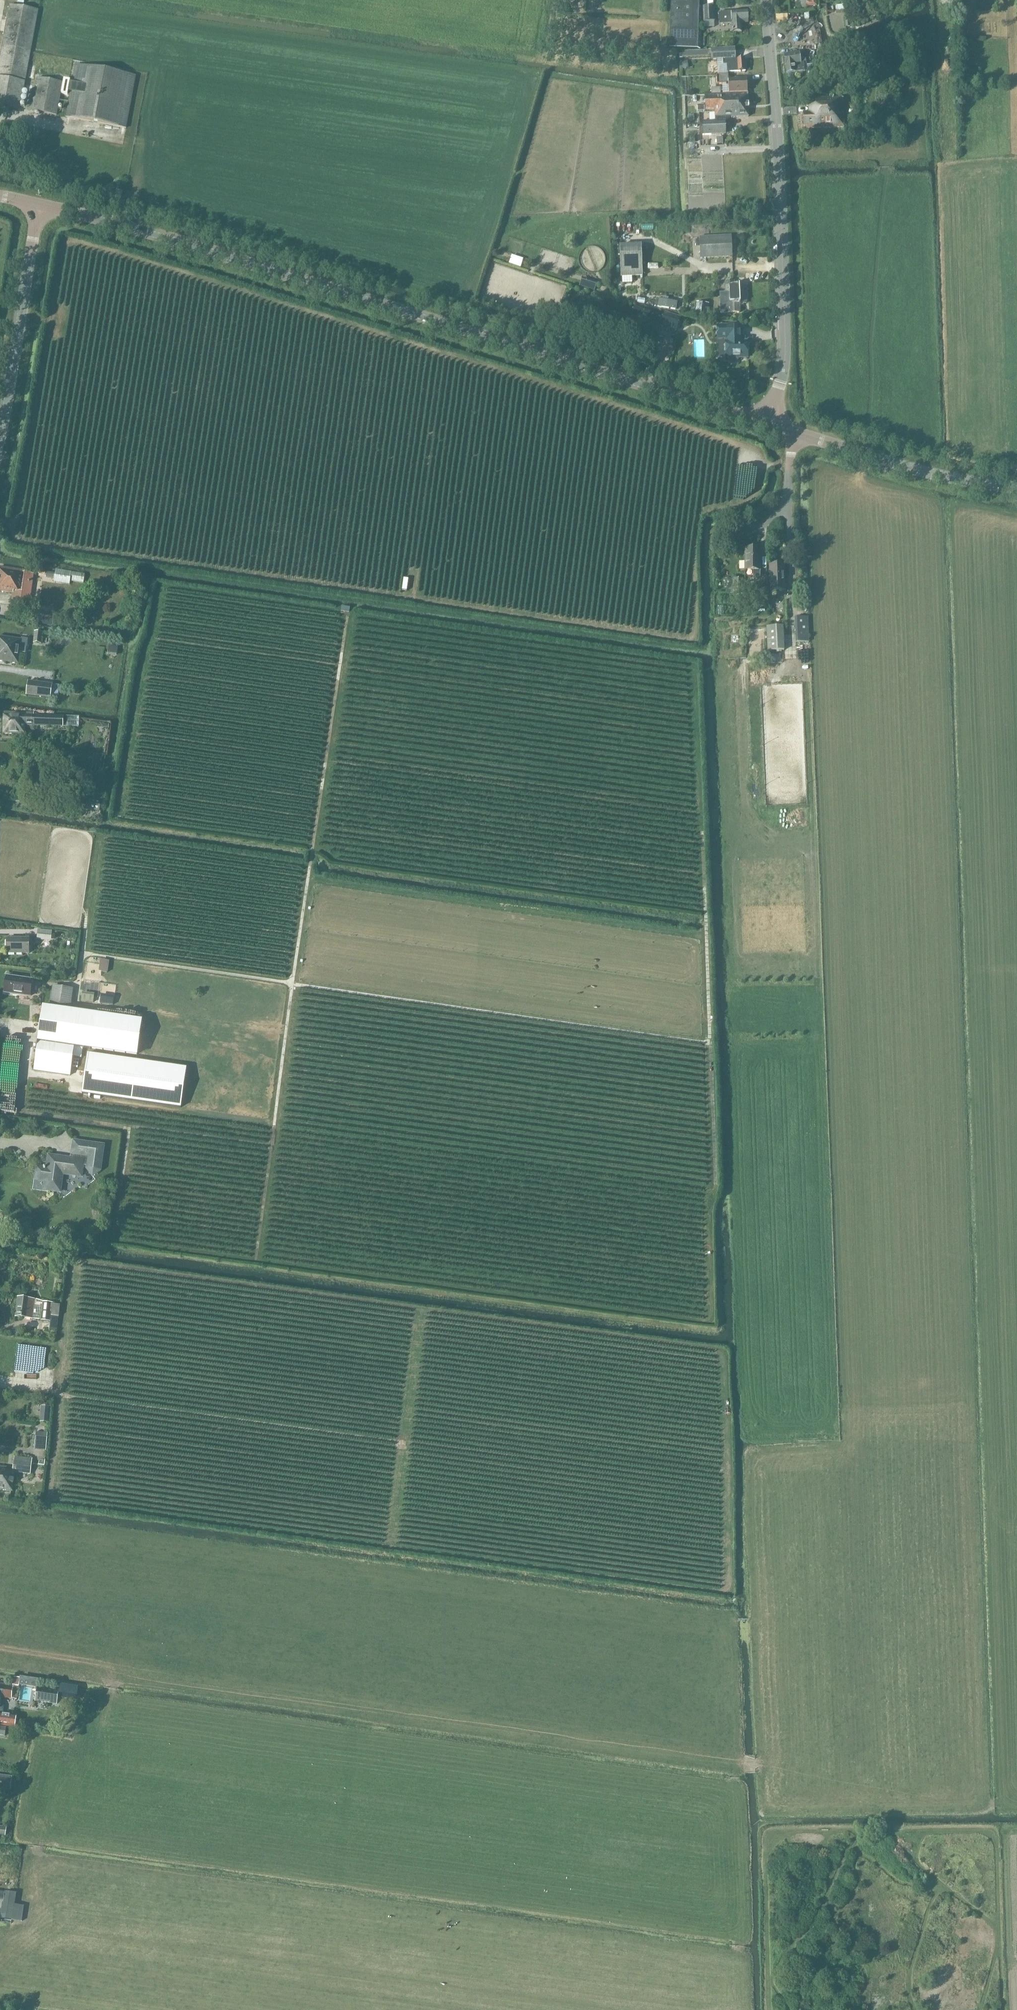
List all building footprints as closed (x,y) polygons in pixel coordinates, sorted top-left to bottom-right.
[(701,49),(701,0),(670,0),(670,49),(701,49)] [(26,79),(38,10),(10,5),(0,62),(0,74),(26,79)] [(715,5),(703,6),(704,22),(715,21),(715,5)] [(719,13),(720,25),(732,24),(733,33),(743,32),(742,23),(749,23),(748,11),(719,13)] [(812,24),(812,23),(788,26),(789,32),(790,46),(814,43),(813,36),(812,24)] [(708,50),(682,51),(683,59),(712,58),(712,60),(723,60),(736,59),(735,48),(708,49),(708,50)] [(878,49),(869,49),(869,66),(878,65),(878,49)] [(804,66),(807,66),(806,62),(801,63),(799,52),(785,54),(788,73),(805,71),(804,66)] [(723,60),(724,75),(730,75),(730,72),(745,71),(745,59),(736,59),(723,60)] [(64,79),(62,94),(70,95),(67,117),(127,127),(136,75),(76,64),(73,83),(70,82),(71,81),(64,79)] [(717,75),(717,85),(723,84),(723,87),(711,88),(712,94),(747,92),(747,78),(730,79),(730,75),(724,75),(719,76),(719,75),(717,75)] [(20,108),(25,81),(0,77),(0,105),(20,108)] [(32,110),(57,115),(63,82),(38,78),(32,110)] [(715,121),(703,121),(703,134),(726,133),(725,121),(731,118),(749,117),(747,92),(712,94),(712,95),(705,95),(706,110),(715,109),(715,121)] [(829,97),(829,100),(815,100),(815,109),(808,109),(808,114),(802,114),(803,131),(844,129),(843,99),(833,100),(833,97),(829,97)] [(622,244),(637,243),(637,224),(615,224),(616,242),(622,242),(622,244)] [(734,257),(732,235),(700,237),(702,259),(734,257)] [(642,245),(620,246),(621,277),(643,276),(642,245)] [(746,268),(753,266),(751,256),(744,257),(746,268)] [(730,303),(721,304),(721,314),(739,313),(739,304),(746,304),(746,295),(743,295),(742,285),(734,285),(734,281),(727,281),(727,291),(730,291),(730,303)] [(707,315),(708,304),(696,302),(695,313),(707,315)] [(635,307),(632,316),(647,321),(650,312),(635,307)] [(661,326),(676,331),(680,318),(665,313),(661,326)] [(719,357),(725,356),(725,358),(729,358),(729,361),(731,362),(736,362),(737,360),(737,358),(747,358),(747,342),(740,342),(740,326),(719,326),(719,338),(725,338),(725,348),(719,348),(719,357)] [(760,570),(760,549),(745,549),(745,570),(754,571),(754,577),(760,577),(760,570)] [(769,564),(769,591),(785,591),(785,564),(769,564)] [(12,601),(29,603),(33,574),(23,572),(24,570),(0,566),(0,589),(14,591),(12,601)] [(56,569),(54,582),(70,584),(70,581),(84,583),(85,574),(56,569)] [(733,582),(732,592),(742,592),(742,579),(732,579),(732,581),(733,582)] [(795,617),(796,643),(809,642),(808,617),(795,617)] [(767,627),(768,651),(784,651),(783,626),(767,627)] [(34,642),(41,643),(43,632),(35,631),(34,642)] [(26,639),(0,636),(0,660),(19,663),(21,646),(25,647),(26,639)] [(765,670),(773,670),(773,658),(765,658),(765,670)] [(50,698),(52,684),(36,682),(34,696),(50,698)] [(3,711),(3,734),(25,734),(26,725),(64,727),(64,717),(64,715),(34,714),(35,713),(3,711)] [(89,810),(101,812),(103,798),(91,797),(89,810)] [(37,939),(43,940),(44,936),(52,937),(52,931),(38,929),(37,939)] [(7,953),(29,953),(29,939),(7,938),(7,953)] [(5,992),(30,996),(33,980),(7,976),(5,992)] [(82,988),(96,988),(97,981),(82,980),(82,988)] [(70,1007),(73,989),(55,986),(52,1004),(70,1007)] [(43,1006),(35,1063),(72,1069),(74,1057),(81,1058),(83,1048),(138,1056),(142,1029),(92,1023),(94,1013),(43,1006)] [(10,1048),(3,1048),(4,1058),(8,1058),(8,1065),(29,1063),(28,1033),(10,1034),(10,1048)] [(88,1054),(83,1093),(182,1107),(187,1068),(88,1054)] [(44,1189),(60,1191),(63,1173),(69,1174),(82,1176),(83,1163),(88,1165),(88,1168),(93,1175),(100,1170),(104,1145),(74,1141),(72,1159),(49,1156),(47,1168),(37,1167),(36,1179),(45,1180),(44,1189)] [(20,1297),(17,1316),(34,1318),(37,1299),(20,1297)] [(41,1319),(41,1320),(51,1321),(51,1317),(53,1304),(53,1303),(44,1302),(41,1319)] [(42,1407),(41,1423),(50,1423),(51,1408),(42,1407)] [(36,1433),(35,1450),(46,1450),(47,1433),(36,1433)] [(14,1491),(17,1472),(31,1473),(33,1458),(16,1456),(14,1467),(0,1465),(0,1489),(14,1491)] [(1,1704),(2,1697),(17,1699),(19,1686),(0,1683),(0,1704),(1,1704)] [(59,1690),(58,1696),(77,1698),(78,1686),(60,1684),(59,1690)] [(36,1700),(57,1704),(58,1696),(59,1690),(38,1687),(36,1700)] [(14,1727),(15,1715),(0,1713),(0,1725),(14,1727)] [(10,1790),(12,1777),(0,1775),(0,1789),(10,1790)] [(4,1900),(3,1903),(0,1918),(22,1922),(23,1914),(14,1912),(15,1904),(16,1893),(0,1891),(0,1900),(4,1900)]
